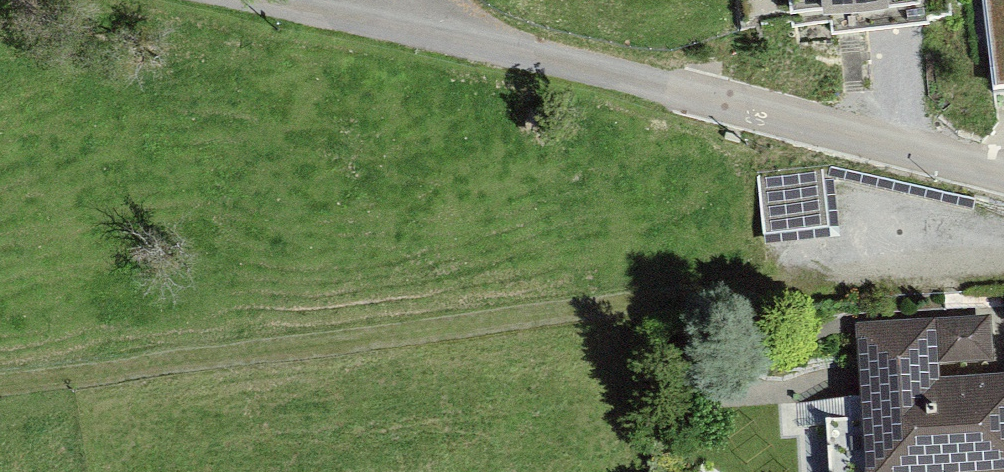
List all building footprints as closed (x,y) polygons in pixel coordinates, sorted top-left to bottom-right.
[(787,24),(916,11),(915,0),(785,0),(787,24)] [(996,87),(1003,86),(1003,0),(985,0),(996,87)] [(989,373),(987,322),(848,328),(851,410),(823,411),(826,471),(1003,471),(1003,373),(989,373)]
